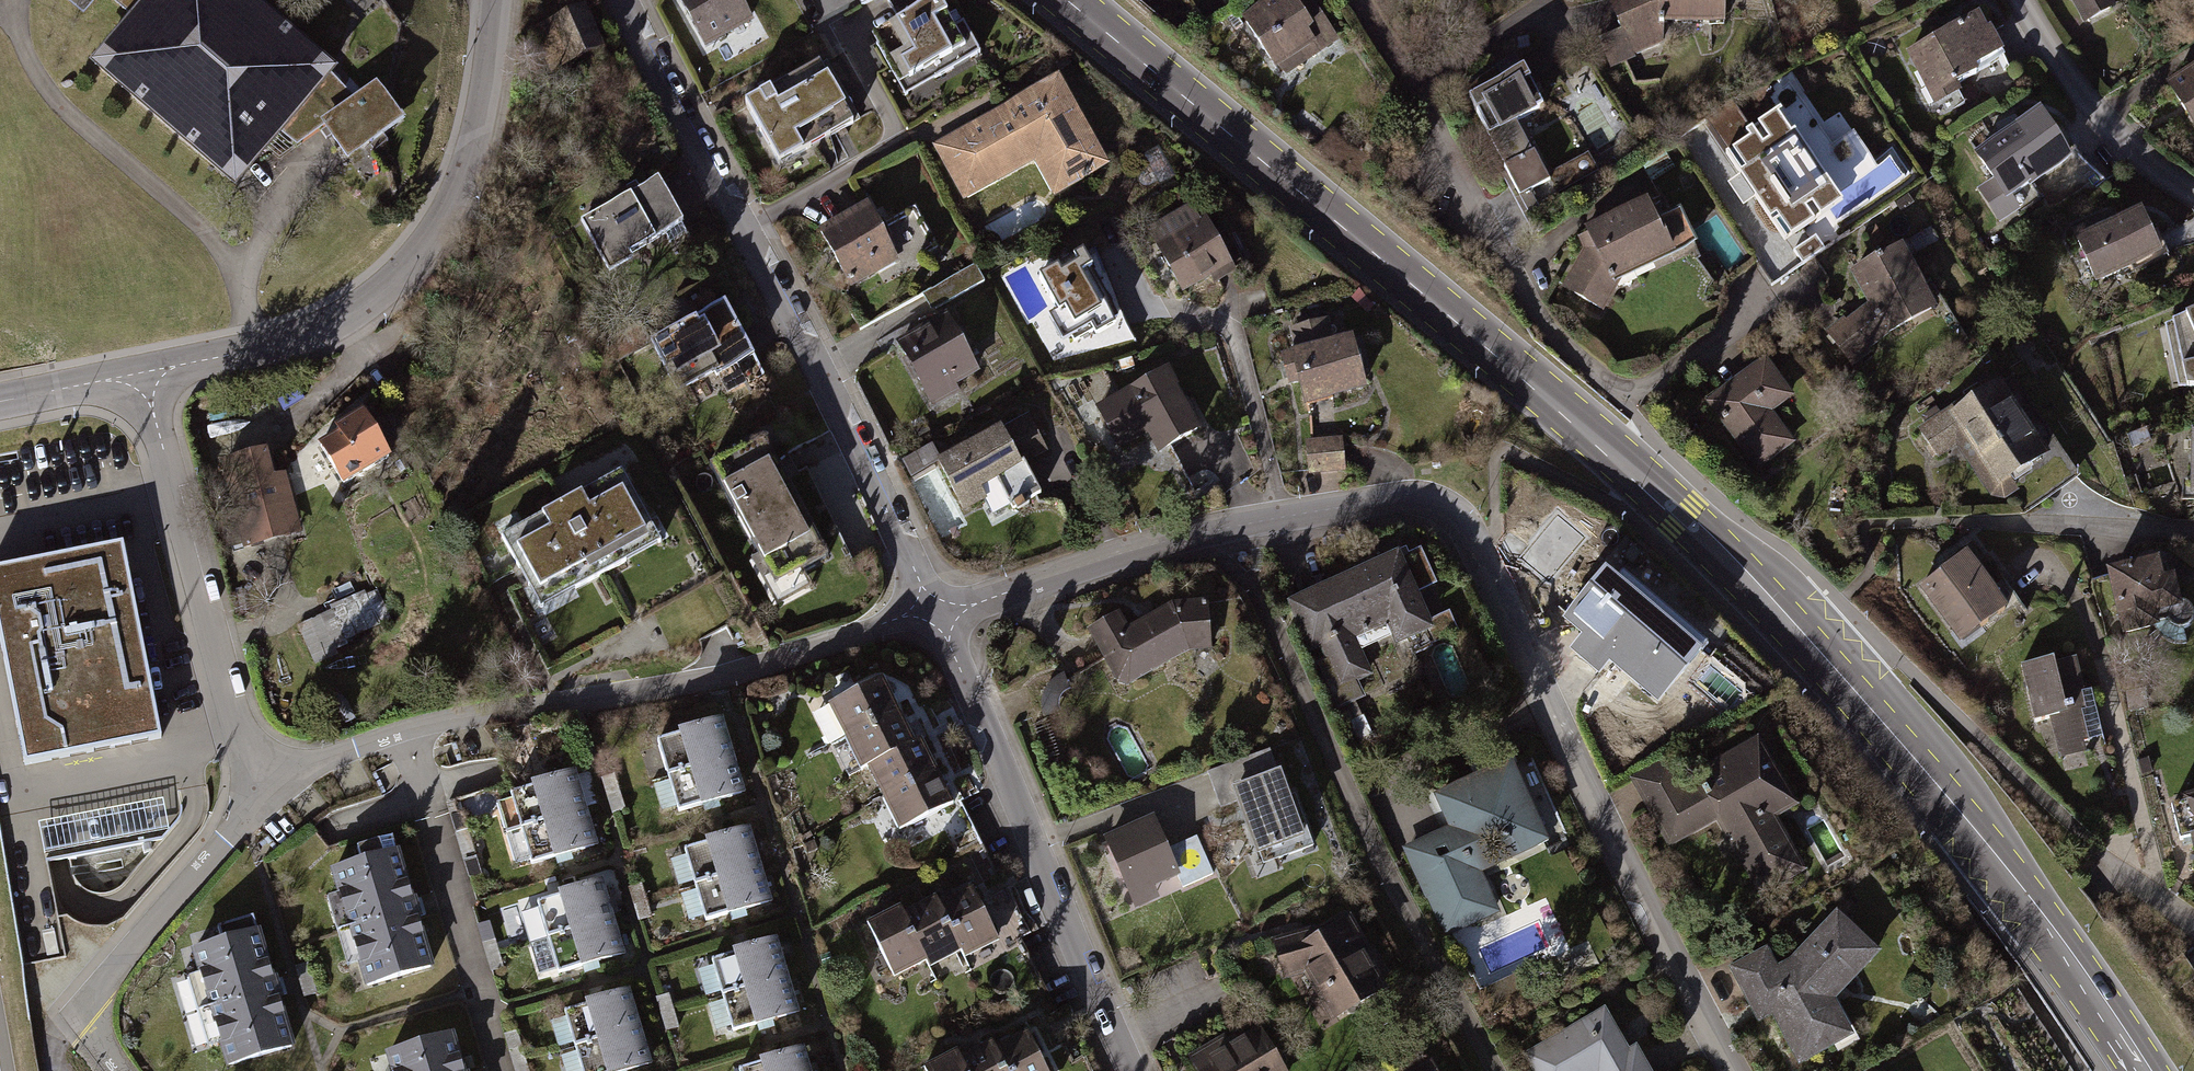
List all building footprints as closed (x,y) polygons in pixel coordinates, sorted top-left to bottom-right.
[(289,133),(305,147),(330,132),(352,161),(406,125),(379,86),(358,99),(337,78),(248,0),(112,0),(136,19),(94,70),(236,193),(289,133)] [(706,54),(753,28),(737,0),(676,0),(706,54)] [(902,99),(979,55),(959,19),(949,25),(935,0),(882,0),(893,19),(865,35),(902,99)] [(1335,38),(1310,0),(1280,0),(1246,22),(1274,65),(1277,64),(1285,72),(1300,62),(1295,52),(1311,41),(1319,49),(1335,38)] [(1720,0),(1660,0),(1660,9),(1650,8),(1647,0),(1621,0),(1612,4),(1623,32),(1600,42),(1611,67),(1628,59),(1624,52),(1663,41),(1663,19),(1720,21),(1720,0)] [(2088,20),(2112,7),(2108,0),(2076,0),(2088,20)] [(553,22),(542,27),(560,67),(596,52),(578,11),(561,18),(553,22)] [(1974,68),(1998,56),(1977,17),(1911,51),(1930,88),(1922,92),(1930,106),(1957,92),(1953,85),(1977,73),(1974,68)] [(1512,124),(1543,108),(1516,60),(1484,79),(1468,94),(1507,168),(1504,169),(1539,234),(1567,215),(1534,153),(1529,156),(1512,124)] [(820,63),(744,103),(778,165),(853,124),(820,63)] [(2171,87),(2193,123),(2193,73),(2171,87)] [(1108,165),(1059,78),(933,149),(964,205),(1030,168),(1047,199),(1108,165)] [(1749,145),(1729,157),(1785,247),(1842,211),(1781,113),(1744,136),(1749,145)] [(2055,135),(2053,136),(2040,115),(2021,128),(2016,120),(1999,129),(2002,140),(1978,154),(2006,198),(2070,158),(2055,135)] [(655,181),(578,223),(607,276),(631,263),(627,255),(680,226),(655,181)] [(1194,204),(1143,231),(1182,302),(1249,266),(1228,227),(1212,236),(1194,204)] [(1680,213),(1656,224),(1648,207),(1582,239),(1588,251),(1596,255),(1574,294),(1601,309),(1611,290),(1619,289),(1615,281),(1634,273),(1632,268),(1669,250),(1671,255),(1694,244),(1680,213)] [(864,208),(814,235),(844,292),(895,265),(864,208)] [(2143,242),(2152,238),(2142,214),(2119,224),(2115,216),(2075,234),(2096,281),(2150,257),(2143,242)] [(1905,260),(1940,240),(1931,226),(1896,246),(1898,250),(1882,259),(1880,257),(1856,271),(1875,305),(1848,326),(1846,323),(1830,335),(1851,363),(1867,351),(1865,348),(1889,330),(1890,332),(1912,319),(1906,310),(1927,299),(1905,260)] [(1082,253),(1039,277),(1072,337),(1091,326),(1095,332),(1119,319),(1082,253)] [(918,298),(924,308),(931,319),(987,287),(975,266),(918,298)] [(662,338),(647,346),(675,397),(714,376),(726,398),(762,378),(721,305),(662,338)] [(2173,322),(2173,325),(2182,320),(2193,347),(2179,353),(2187,389),(2193,389),(2193,313),(2173,322)] [(1291,353),(1275,357),(1283,390),(1291,388),(1297,409),(1360,393),(1345,339),(1332,342),(1326,320),(1285,331),(1291,353)] [(947,321),(897,348),(927,405),(978,378),(947,321)] [(1760,401),(1782,385),(1766,363),(1710,403),(1724,422),(1727,419),(1733,427),(1730,430),(1758,467),(1791,443),(1760,401)] [(1202,443),(1167,373),(1095,409),(1120,459),(1148,445),(1157,465),(1202,443)] [(2045,495),(2075,475),(2009,377),(1978,398),(1974,393),(1920,430),(1939,457),(1970,436),(2001,482),(2025,465),(2045,495)] [(360,414),(305,447),(332,492),(387,459),(360,414)] [(995,427),(930,462),(957,513),(982,500),(992,519),(1038,495),(1021,464),(1048,450),(1029,415),(997,432),(995,427)] [(805,573),(829,561),(763,435),(700,468),(777,613),(816,593),(805,573)] [(1339,438),(1301,441),(1304,476),(1342,473),(1341,460),(1339,438)] [(265,459),(222,469),(242,556),(303,542),(288,479),(270,483),(265,459)] [(611,471),(491,539),(516,583),(533,614),(654,544),(611,471)] [(0,569),(0,635),(26,767),(160,741),(122,546),(0,569)] [(1390,553),(1283,605),(1307,655),(1316,651),(1321,661),(1312,665),(1335,714),(1363,700),(1355,682),(1368,675),(1351,639),(1383,624),(1392,645),(1427,627),(1390,553)] [(1961,557),(1920,590),(1968,651),(2010,618),(1961,557)] [(2158,570),(2102,585),(2119,648),(2175,633),(2158,570)] [(1595,574),(1557,622),(1575,637),(1562,653),(1599,682),(1609,669),(1652,704),(1700,644),(1615,577),(1609,585),(1595,574)] [(330,615),(296,630),(313,668),(337,657),(363,635),(392,622),(379,593),(365,599),(362,592),(327,608),(330,615)] [(1116,611),(1082,631),(1091,647),(1117,690),(1173,657),(1202,657),(1203,606),(1170,606),(1144,621),(1128,631),(1116,611)] [(2072,665),(2022,673),(2031,732),(2053,729),(2060,770),(2110,762),(2103,717),(2081,720),(2072,665)] [(1067,691),(1061,675),(1055,677),(1048,681),(1043,687),(1039,695),(1039,705),(1039,714),(1042,722),(1057,715),(1055,709),(1055,703),(1057,697),(1061,693),(1067,691)] [(871,680),(819,707),(853,772),(860,768),(905,744),(871,680)] [(668,740),(650,746),(672,815),(690,810),(691,815),(710,809),(740,800),(716,720),(666,736),(668,740)] [(1665,758),(1625,780),(1667,852),(1714,825),(1756,899),(1803,877),(1773,821),(1795,809),(1752,739),(1679,781),(1665,758)] [(905,744),(860,768),(893,832),(946,805),(912,740),(905,744)] [(1269,750),(1201,774),(1215,812),(1229,807),(1234,822),(1253,876),(1317,854),(1294,788),(1290,790),(1280,762),(1274,764),(1269,750)] [(1446,833),(1401,853),(1440,939),(1498,913),(1481,876),(1543,849),(1504,764),(1430,797),(1446,833)] [(520,792),(502,797),(524,867),(542,861),(543,866),(562,860),(592,851),(568,772),(518,787),(520,792)] [(2164,787),(2185,874),(2193,872),(2193,779),(2164,787)] [(166,801),(39,818),(43,853),(171,836),(166,801)] [(1151,819),(1101,841),(1132,912),(1213,877),(1195,836),(1164,850),(1151,819)] [(695,850),(678,856),(689,891),(699,925),(717,920),(719,925),(736,919),(768,910),(743,830),(694,845),(695,850)] [(350,965),(358,991),(428,970),(411,913),(389,840),(347,853),(351,863),(324,871),(332,897),(319,901),(339,968),(350,965)] [(548,902),(531,907),(542,943),(552,977),(570,971),(572,976),(590,971),(621,961),(596,882),(547,897),(548,902)] [(965,891),(932,906),(954,952),(957,959),(989,944),(965,891)] [(929,900),(897,915),(919,962),(922,967),(954,952),(932,906),(929,900)] [(894,909),(862,924),(887,977),(919,962),(897,915),(894,909)] [(1369,956),(1346,916),(1313,936),(1301,943),(1299,933),(1267,941),(1278,984),(1298,979),(1326,1026),(1385,991),(1365,959),(1369,956)] [(1762,955),(1727,973),(1754,1026),(1770,1017),(1796,1068),(1849,1041),(1832,1007),(1877,957),(1830,916),(1785,965),(1771,972),(1762,955)] [(293,1046),(259,933),(195,952),(229,1065),(293,1046)] [(723,959),(705,964),(716,1000),(727,1034),(745,1029),(746,1033),(767,1027),(795,1018),(771,939),(721,954),(723,959)] [(558,1015),(569,1051),(575,1070),(642,1070),(648,1069),(623,990),(574,1005),(575,1010),(558,1015)] [(1633,1052),(1627,1056),(1602,1011),(1520,1056),(1529,1070),(1643,1070),(1633,1052)] [(1223,1048),(1218,1038),(1183,1057),(1191,1070),(1278,1070),(1255,1030),(1223,1048)] [(377,1056),(382,1070),(460,1070),(449,1035),(377,1056)] [(988,1052),(997,1070),(1037,1070),(1021,1036),(988,1052)] [(953,1060),(958,1070),(997,1070),(988,1052),(985,1045),(953,1060)] [(738,1070),(803,1070),(796,1048),(746,1063),(748,1068),(738,1070)] [(918,1070),(919,1070),(958,1070),(953,1060),(950,1055),(918,1070)] [(1426,1062),(1412,1070),(1432,1070),(1426,1062)]
